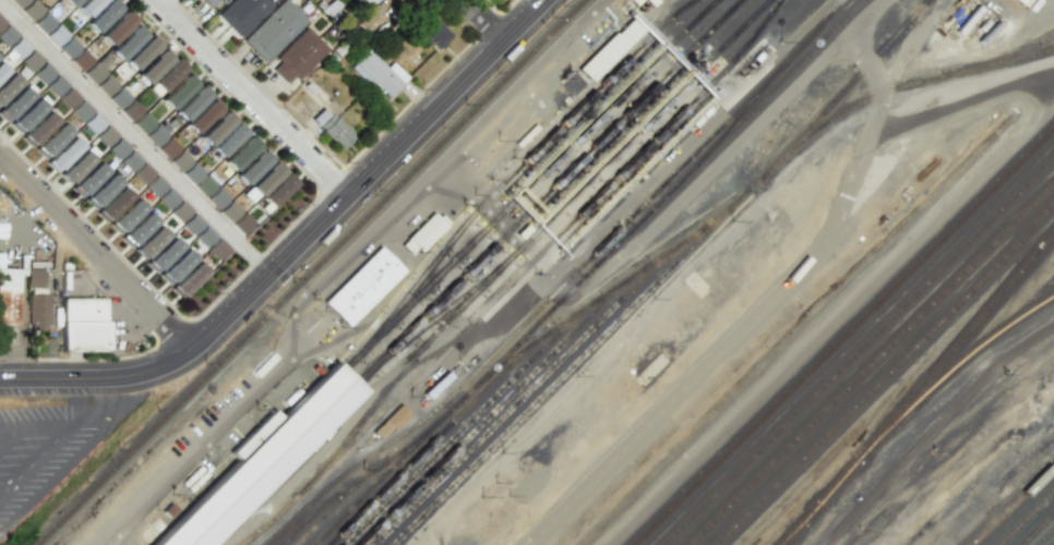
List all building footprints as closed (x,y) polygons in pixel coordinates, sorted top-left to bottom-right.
[(32,22),(31,23),(43,34),(54,22),(31,0),(9,0),(32,22)] [(70,8),(79,0),(63,0),(70,8)] [(104,0),(84,0),(76,9),(87,18),(104,0)] [(95,33),(122,7),(115,0),(110,0),(85,23),(95,33)] [(216,12),(227,0),(203,0),(216,12)] [(266,0),(232,0),(217,15),(239,39),(272,7),(266,0)] [(307,22),(287,0),(285,0),(242,40),(263,62),(307,22)] [(135,19),(126,9),(98,36),(108,46),(135,19)] [(368,32),(379,20),(369,11),(358,23),(368,32)] [(438,50),(452,36),(428,14),(415,29),(438,50)] [(577,68),(589,81),(640,33),(629,21),(577,68)] [(68,36),(57,24),(45,36),(55,47),(68,36)] [(6,47),(17,35),(5,25),(0,31),(0,41),(6,47)] [(144,35),(134,25),(109,52),(119,61),(144,35)] [(275,59),(278,62),(271,70),(290,88),(327,48),(306,27),(275,59)] [(122,62),(132,71),(160,44),(150,34),(122,62)] [(18,59),(29,48),(19,37),(7,48),(18,59)] [(67,59),(80,49),(70,37),(57,47),(67,59)] [(134,75),(144,85),(172,58),(162,48),(134,75)] [(69,61),(80,72),(92,60),(82,49),(69,61)] [(386,100),(408,77),(392,62),(386,68),(367,49),(350,67),(386,100)] [(19,61),(30,73),(42,61),(31,50),(19,61)] [(185,70),(175,60),(146,87),(156,97),(185,70)] [(32,73),(55,98),(67,87),(44,62),(32,73)] [(94,85),(94,86),(105,97),(117,85),(94,62),(82,74),(94,85)] [(21,83),(11,73),(0,84),(0,103),(21,83)] [(160,101),(170,110),(196,82),(186,73),(160,101)] [(27,83),(0,109),(0,117),(5,123),(37,93),(27,83)] [(173,111),(182,121),(210,94),(201,84),(173,111)] [(57,99),(68,110),(79,99),(68,87),(57,99)] [(129,97),(118,87),(107,99),(118,110),(129,97)] [(18,134),(50,104),(41,94),(9,124),(18,134)] [(184,125),(193,135),(222,108),(212,97),(184,125)] [(69,111),(80,123),(92,112),(81,100),(69,111)] [(129,122),(142,111),(132,100),(119,111),(129,122)] [(311,120),(340,151),(354,138),(325,106),(311,120)] [(198,137),(208,147),(235,118),(225,109),(198,137)] [(57,122),(47,112),(21,138),(31,148),(57,122)] [(154,123),(144,112),(132,124),(142,135),(154,123)] [(93,135),(104,124),(93,113),(82,123),(93,135)] [(221,158),(247,131),(237,122),(211,148),(221,158)] [(70,133),(61,124),(34,149),(44,159),(70,133)] [(145,137),(155,147),(167,135),(157,124),(145,137)] [(129,173),(141,161),(106,125),(94,136),(129,173)] [(223,163),(233,172),(260,144),(250,134),(223,163)] [(45,163),(55,173),(82,147),(72,137),(45,163)] [(157,149),(168,160),(180,149),(169,137),(157,149)] [(271,157),(261,148),(234,176),(244,185),(271,157)] [(180,172),(192,161),(181,150),(169,161),(180,172)] [(70,188),(80,198),(107,172),(97,162),(70,188)] [(143,185),(154,173),(143,162),(131,174),(143,185)] [(182,174),(192,185),(205,173),(194,162),(182,174)] [(251,203),(282,172),(273,163),(242,193),(251,203)] [(84,201),(94,210),(120,183),(109,173),(84,201)] [(205,197),(218,185),(207,173),(194,186),(205,197)] [(260,198),(271,208),(295,185),(285,174),(260,198)] [(144,187),(155,198),(167,186),(156,175),(144,187)] [(105,223),(132,197),(122,187),(95,213),(105,223)] [(179,199),(168,188),(156,199),(168,210),(179,199)] [(207,199),(217,210),(230,199),(219,188),(207,199)] [(145,209),(136,199),(109,225),(118,235),(145,209)] [(242,210),(230,199),(219,213),(231,223),(242,210)] [(191,211),(180,201),(169,212),(180,223),(191,211)] [(400,244),(413,257),(447,224),(434,211),(400,244)] [(120,238),(129,248),(157,223),(147,213),(120,238)] [(182,225),(193,236),(205,224),(193,213),(182,225)] [(231,224),(242,235),(254,224),(242,213),(231,224)] [(133,250),(143,260),(168,236),(159,226),(133,250)] [(216,235),(204,226),(194,239),(207,248),(216,235)] [(182,248),(172,238),(145,263),(154,273),(182,248)] [(229,249),(218,238),(206,250),(217,260),(229,249)] [(348,327),(404,271),(380,246),(323,302),(348,327)] [(195,260),(185,249),(158,275),(168,285),(195,260)] [(206,272),(196,262),(170,289),(181,299),(206,272)] [(15,324),(17,269),(0,268),(0,323),(15,324)] [(26,284),(43,286),(44,269),(26,269),(26,284)] [(49,294),(27,293),(27,324),(49,325),(49,294)] [(61,352),(61,299),(104,299),(105,322),(109,322),(109,352),(61,352)] [(367,392),(213,544),(155,544),(240,461),(232,453),(275,411),(283,419),(337,363),(346,372),(358,384),(367,392)] [(409,414),(399,404),(372,433),(378,438),(388,427),(393,431),(409,414)] [(442,544),(468,544),(475,538),(461,523),(440,543),(442,544)]
